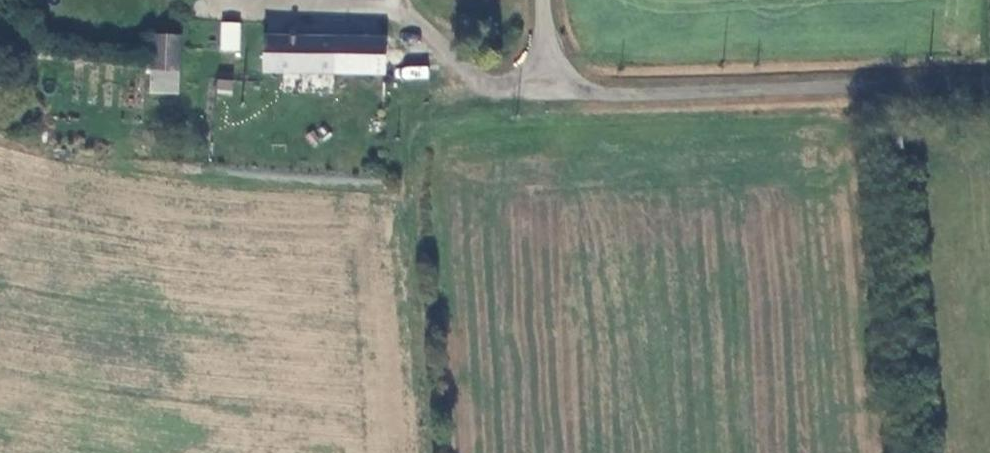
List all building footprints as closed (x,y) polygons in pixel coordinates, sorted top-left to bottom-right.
[(336,18),(334,38),(383,40),(384,20),(336,18)] [(220,20),(219,50),(239,51),(240,21),(220,20)] [(333,74),(334,38),(263,33),(260,69),(333,74)] [(181,74),(181,38),(155,38),(154,75),(181,74)] [(383,40),(334,38),(333,74),(381,76),(383,40)] [(429,67),(395,66),(395,79),(429,79),(429,67)] [(217,78),(215,93),(232,96),(235,81),(217,78)]
